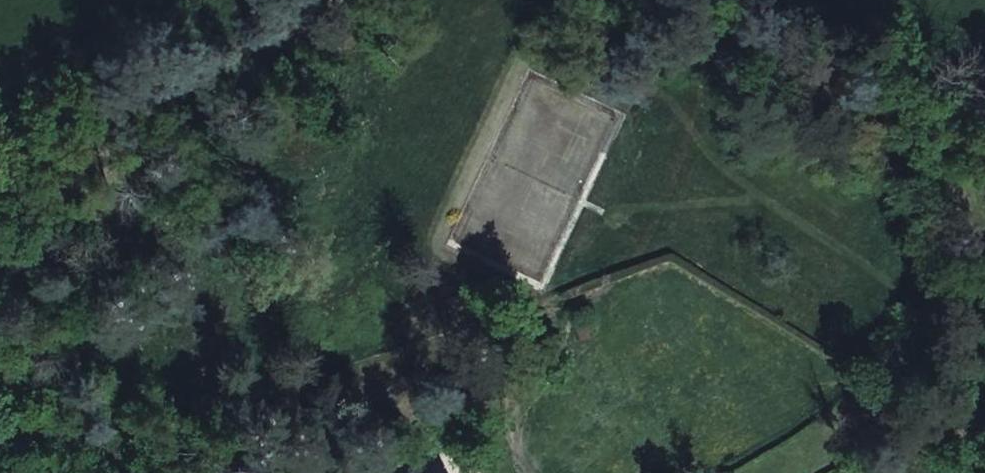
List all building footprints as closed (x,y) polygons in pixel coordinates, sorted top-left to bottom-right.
[(341,464),(322,472),(346,472),(341,464)]
